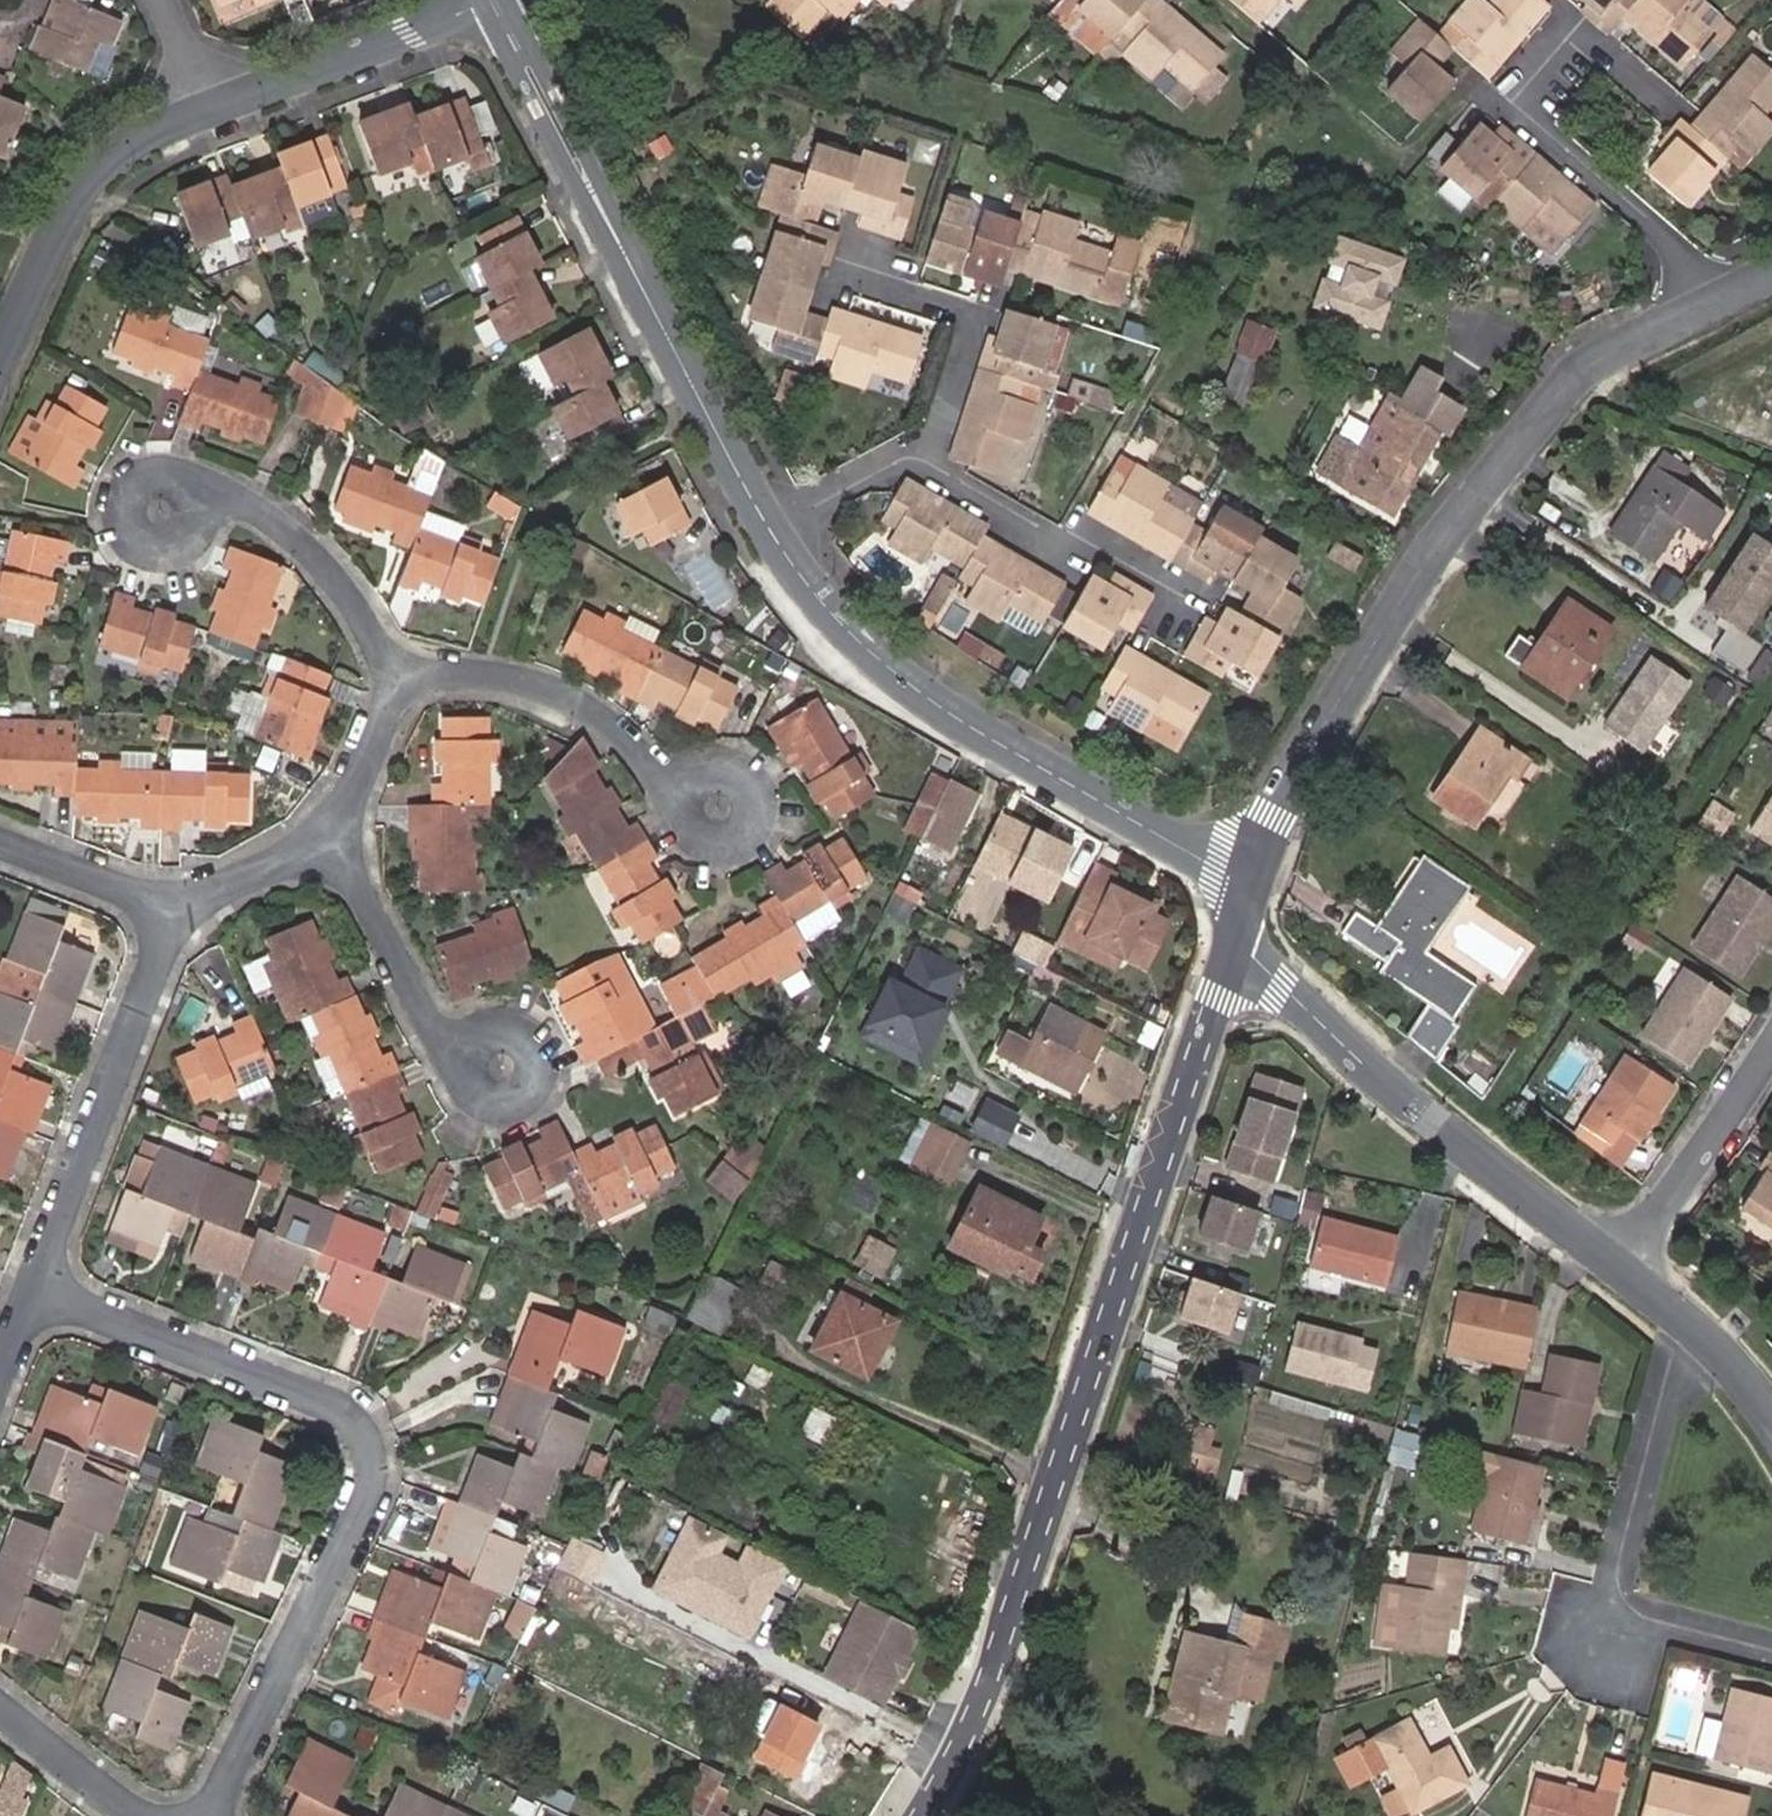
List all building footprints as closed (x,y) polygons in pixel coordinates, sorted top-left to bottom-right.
[(64,0),(51,31),(41,27),(31,52),(82,74),(94,45),(106,51),(118,21),(86,8),(74,3),(75,0),(64,0)] [(41,27),(51,31),(64,0),(53,0),(41,27)] [(765,15),(797,43),(810,27),(823,13),(834,22),(852,0),(777,0),(765,15)] [(878,8),(884,0),(868,0),(878,8)] [(1106,49),(1114,41),(1067,0),(1061,0),(1055,7),(1106,49)] [(1122,31),(1144,6),(1137,0),(1067,0),(1114,41),(1122,31)] [(1163,9),(1153,0),(1148,0),(1144,6),(1122,31),(1137,44),(1126,56),(1156,82),(1168,69),(1197,94),(1223,61),(1163,9)] [(1257,23),(1276,0),(1229,0),(1257,23)] [(1473,66),(1486,78),(1548,6),(1540,0),(1498,0),(1492,7),(1483,0),(1475,0),(1453,27),(1465,36),(1453,51),(1473,66)] [(1590,3),(1601,13),(1596,20),(1610,32),(1616,26),(1626,14),(1638,0),(1587,0),(1590,3)] [(1626,14),(1686,64),(1698,55),(1707,63),(1720,48),(1736,30),(1727,18),(1716,30),(1687,4),(1690,0),(1638,0),(1626,14)] [(1706,0),(1690,0),(1687,4),(1716,30),(1727,18),(1706,0)] [(1601,13),(1590,3),(1584,10),(1596,20),(1601,13)] [(810,27),(797,43),(809,52),(822,37),(834,22),(823,13),(810,27)] [(1392,95),(1424,123),(1456,85),(1437,69),(1453,51),(1423,25),(1394,58),(1411,72),(1392,95)] [(1694,120),(1724,146),(1740,160),(1765,131),(1771,123),(1771,86),(1743,61),(1703,110),(1694,120)] [(441,104),(420,112),(430,139),(439,164),(473,151),(478,166),(497,158),(487,133),(487,131),(477,104),(473,92),(454,99),(457,106),(444,112),(441,104)] [(493,98),(477,104),(487,131),(487,133),(504,128),(493,98)] [(420,112),(415,99),(398,105),(400,112),(387,116),(385,110),(363,119),(382,168),(418,154),(425,169),(439,164),(430,139),(420,112)] [(454,99),(441,104),(444,112),(457,106),(454,99)] [(3,156),(22,109),(0,101),(0,155),(3,156)] [(400,112),(398,105),(385,110),(387,116),(400,112)] [(1681,109),(1668,125),(1675,132),(1666,143),(1648,166),(1681,196),(1724,146),(1694,120),(1681,109)] [(1675,132),(1668,125),(1659,137),(1666,143),(1675,132)] [(1515,187),(1539,158),(1527,148),(1519,157),(1498,139),(1484,128),(1449,171),(1482,199),(1503,175),(1515,187)] [(660,130),(644,140),(653,153),(669,144),(660,130)] [(1527,148),(1506,130),(1498,139),(1519,157),(1527,148)] [(290,164),(304,201),(337,189),(333,174),(349,169),(336,133),(316,140),(318,147),(307,153),(304,145),(285,152),(290,164)] [(318,147),(316,140),(304,145),(307,153),(318,147)] [(824,194),(846,201),(859,159),(816,145),(807,174),(786,168),(773,210),(787,214),(815,223),(824,194)] [(859,159),(846,201),(864,207),(890,215),(886,228),(903,233),(915,197),(899,192),(908,163),(862,149),(859,159)] [(1570,243),(1599,209),(1539,158),(1515,187),(1500,205),(1529,230),(1530,231),(1558,256),(1570,243)] [(247,211),(255,233),(291,220),(286,208),(304,201),(290,164),(271,172),(273,179),(261,184),(258,176),(237,185),(247,211)] [(376,194),(416,186),(412,164),(371,172),(376,194)] [(1449,171),(1447,169),(1437,182),(1472,211),(1482,199),(1449,171)] [(273,179),(271,172),(258,176),(261,184),(273,179)] [(230,217),(247,211),(237,185),(232,173),(214,180),(216,187),(204,191),(201,184),(180,191),(200,242),(234,229),(230,217)] [(214,180),(201,184),(204,191),(216,187),(214,180)] [(311,222),(344,210),(337,189),(304,201),(311,222)] [(948,190),(928,255),(987,273),(1002,277),(1008,259),(1021,220),(1026,202),(1028,195),(1015,191),(1007,216),(984,209),(979,224),(966,221),(973,198),(948,190)] [(1044,207),(1026,202),(1021,220),(1008,259),(1100,287),(1124,295),(1142,239),(1117,231),(1112,246),(1076,236),(1081,219),(1044,207)] [(890,215),(864,207),(861,219),(886,228),(890,215)] [(529,264),(539,259),(530,241),(522,245),(517,234),(524,230),(516,213),(481,232),(488,246),(476,252),(492,283),(529,264)] [(768,274),(809,287),(818,257),(823,242),(832,245),(837,228),(815,223),(787,214),(768,274)] [(522,245),(530,241),(524,230),(517,234),(522,245)] [(1406,258),(1335,234),(1311,308),(1381,331),(1406,258)] [(823,242),(818,257),(827,260),(832,245),(823,242)] [(470,260),(455,268),(470,293),(484,285),(470,260)] [(538,282),(529,264),(492,283),(502,301),(490,307),(505,337),(553,313),(544,293),(535,297),(529,286),(538,282)] [(778,347),(815,358),(818,349),(828,318),(802,309),(809,287),(768,274),(754,320),(783,330),(778,347)] [(544,293),(538,282),(529,286),(535,297),(544,293)] [(159,309),(138,300),(121,342),(143,351),(140,359),(163,368),(165,359),(186,368),(181,379),(201,386),(207,369),(220,335),(213,332),(221,311),(189,299),(185,309),(163,300),(159,309)] [(926,333),(849,310),(832,304),(828,318),(818,349),(837,355),(833,371),(865,380),(870,364),(912,377),(926,333)] [(1009,306),(1001,333),(996,347),(987,344),(981,364),(1025,377),(1037,381),(1054,320),(1009,306)] [(570,374),(578,390),(601,378),(605,376),(612,373),(604,355),(596,359),(590,348),(597,344),(587,326),(541,349),(557,380),(570,374)] [(996,347),(1001,333),(992,330),(987,344),(996,347)] [(1252,330),(1218,405),(1238,415),(1273,338),(1252,330)] [(596,359),(604,355),(597,344),(590,348),(596,359)] [(1025,377),(981,364),(953,456),(974,461),(998,468),(1009,431),(1026,436),(1036,399),(1019,395),(1025,377)] [(811,374),(786,367),(778,394),(802,400),(811,374)] [(201,386),(186,425),(204,432),(209,420),(229,427),(226,433),(245,441),(247,434),(270,442),(286,399),(263,390),(265,383),(248,376),(245,383),(207,369),(201,386)] [(324,424),(324,423),(336,391),(319,377),(309,371),(308,372),(303,383),(313,387),(301,414),(324,424)] [(1434,394),(1440,383),(1426,375),(1411,401),(1426,409),(1434,394)] [(572,393),(555,402),(571,435),(583,429),(593,446),(627,427),(617,409),(609,414),(603,403),(612,399),(601,378),(578,390),(572,393)] [(77,461),(89,440),(97,444),(106,427),(100,422),(111,403),(74,381),(62,401),(55,396),(45,414),(34,409),(13,448),(29,456),(80,485),(89,468),(77,461)] [(341,395),(336,391),(324,423),(324,424),(344,433),(356,406),(341,395)] [(1060,394),(1056,406),(1073,410),(1070,421),(1091,426),(1096,403),(1060,394)] [(1404,412),(1384,402),(1359,448),(1337,437),(1315,476),(1392,519),(1439,432),(1447,436),(1461,410),(1434,394),(1426,409),(1411,401),(1404,412)] [(609,414),(617,409),(612,399),(603,403),(609,414)] [(1653,562),(1679,522),(1705,540),(1723,513),(1678,484),(1688,469),(1662,453),(1609,533),(1653,562)] [(400,545),(418,552),(425,534),(432,514),(438,499),(450,466),(442,461),(430,454),(416,490),(398,483),(401,474),(382,467),(379,476),(359,468),(345,506),(364,513),(361,522),(381,530),(384,521),(407,529),(400,545)] [(1189,520),(1201,501),(1187,493),(1119,454),(1088,504),(1170,553),(1189,520)] [(667,497),(674,493),(665,474),(619,498),(634,526),(644,522),(654,539),(689,520),(680,505),(673,508),(667,497)] [(964,561),(981,532),(985,525),(905,475),(896,488),(883,514),(900,523),(890,540),(923,559),(933,543),(964,561)] [(1201,501),(1212,482),(1199,475),(1187,493),(1201,501)] [(680,505),(674,493),(667,497),(673,508),(680,505)] [(515,523),(525,512),(500,496),(492,510),(515,523)] [(1189,520),(1170,553),(1187,563),(1194,553),(1217,566),(1233,577),(1258,536),(1263,528),(1223,504),(1208,531),(1189,520)] [(418,552),(405,586),(423,593),(428,581),(451,590),(447,599),(469,606),(472,597),(490,603),(506,563),(489,556),(492,548),(469,540),(473,530),(432,514),(425,534),(418,552)] [(0,608),(0,613),(1,614),(41,623),(46,602),(55,605),(60,584),(50,581),(57,557),(69,560),(73,542),(19,529),(16,542),(0,538),(0,594),(3,594),(0,608)] [(1751,530),(1701,606),(1729,625),(1744,634),(1771,591),(1771,544),(1751,530)] [(981,532),(960,569),(975,578),(966,595),(999,613),(1008,598),(1042,617),(1048,608),(1064,617),(1079,590),(1064,581),(981,532)] [(1258,536),(1233,577),(1257,590),(1243,613),(1279,633),(1302,596),(1283,585),(1298,559),(1258,536)] [(290,571),(236,549),(228,568),(242,574),(234,595),(227,592),(219,613),(225,616),(216,636),(258,653),(267,631),(275,634),(283,613),(275,610),(290,571)] [(1194,553),(1187,563),(1211,577),(1217,566),(1194,553)] [(1130,593),(1137,582),(1115,569),(1109,580),(1130,593)] [(1118,615),(1135,625),(1153,593),(1137,582),(1130,593),(1109,580),(1091,570),(1079,590),(1064,617),(1104,639),(1118,615)] [(936,583),(918,613),(928,619),(946,588),(936,583)] [(137,612),(141,599),(120,592),(103,645),(146,659),(143,668),(165,675),(169,666),(190,674),(204,633),(181,626),(183,620),(161,612),(160,618),(137,612)] [(1566,698),(1612,629),(1565,598),(1533,646),(1517,634),(1503,656),(1566,698)] [(1193,636),(1183,652),(1212,670),(1220,674),(1228,657),(1256,673),(1279,633),(1243,613),(1229,605),(1219,620),(1205,643),(1193,636)] [(619,695),(637,704),(662,656),(653,651),(658,641),(629,625),(610,615),(604,624),(585,614),(566,650),(584,659),(581,665),(602,677),(605,670),(626,681),(619,695)] [(1219,620),(1207,614),(1193,636),(1205,643),(1219,620)] [(1771,653),(1771,640),(1765,636),(1759,646),(1744,634),(1729,625),(1711,650),(1754,681),(1771,653)] [(671,638),(662,656),(637,704),(655,713),(662,700),(683,708),(680,715),(699,724),(703,718),(724,730),(743,697),(721,686),(726,676),(706,666),(710,657),(671,638)] [(1206,690),(1139,652),(1124,643),(1104,678),(1118,687),(1108,704),(1144,724),(1154,707),(1185,725),(1206,690)] [(991,673),(996,663),(979,653),(973,663),(991,673)] [(1692,681),(1650,653),(1601,724),(1643,752),(1692,681)] [(266,743),(318,765),(324,749),(313,745),(321,722),(329,725),(337,704),(330,701),(339,679),(296,663),(289,684),(280,680),(272,701),(281,705),(266,743)] [(783,756),(791,774),(800,768),(805,765),(816,785),(811,788),(822,806),(827,804),(838,824),(876,804),(877,803),(866,782),(874,778),(862,759),(854,764),(822,707),(772,735),(783,756)] [(1176,741),(1185,725),(1154,707),(1144,724),(1176,741)] [(435,789),(434,808),(470,808),(491,808),(491,767),(500,767),(500,744),(491,743),(491,719),(449,719),(449,743),(441,744),(440,766),(449,766),(449,787),(435,789)] [(15,781),(15,791),(36,792),(36,783),(58,784),(58,796),(77,797),(79,769),(80,740),(40,738),(40,730),(0,728),(0,781),(15,781)] [(1522,784),(1515,779),(1527,761),(1479,728),(1430,799),(1472,827),(1485,809),(1495,814),(1502,813),(1522,784)] [(81,732),(40,730),(40,738),(80,740),(81,732)] [(603,876),(653,848),(642,830),(634,835),(623,817),(627,814),(615,795),(610,798),(599,777),(584,751),(550,784),(560,798),(569,817),(562,822),(575,845),(583,840),(603,876)] [(77,797),(76,817),(103,818),(103,825),(124,826),(124,818),(145,820),(144,833),(164,834),(167,773),(127,771),(127,762),(107,761),(106,770),(79,769),(77,797)] [(805,765),(800,768),(811,788),(816,785),(805,765)] [(167,773),(164,834),(186,835),(186,821),(211,823),(210,832),(230,833),(230,823),(253,824),(256,779),(232,777),(233,767),(213,766),(212,775),(167,773)] [(930,819),(946,787),(931,780),(914,814),(930,819)] [(930,819),(919,840),(955,857),(980,804),(946,787),(930,819)] [(1748,830),(1771,846),(1771,794),(1748,830)] [(1715,835),(1729,814),(1710,802),(1696,824),(1715,835)] [(470,808),(434,808),(413,808),(412,829),(429,830),(428,851),(418,850),(418,872),(428,872),(427,896),(469,897),(470,872),(477,872),(477,848),(469,848),(470,808)] [(919,840),(930,819),(914,814),(904,834),(919,840)] [(1070,855),(996,819),(972,868),(1046,904),(1070,855)] [(429,830),(412,829),(412,850),(418,850),(428,851),(429,830)] [(1706,852),(1690,843),(1686,850),(1701,859),(1706,852)] [(678,934),(687,929),(675,908),(680,905),(669,886),(664,889),(653,871),(663,865),(653,848),(603,876),(624,911),(617,916),(627,936),(635,931),(646,952),(678,934)] [(793,880),(786,867),(769,877),(782,901),(810,947),(844,927),(837,917),(872,886),(852,848),(832,858),(829,853),(810,865),(813,870),(793,880)] [(1386,935),(1392,927),(1385,921),(1423,862),(1419,860),(1374,927),(1386,935)] [(1472,990),(1415,953),(1460,886),(1423,862),(1385,921),(1392,927),(1386,935),(1374,927),(1354,913),(1340,933),(1384,962),(1380,968),(1430,1003),(1427,1006),(1406,1038),(1434,1061),(1458,1026),(1451,1021),(1472,990)] [(810,865),(791,876),(793,880),(813,870),(810,865)] [(1138,895),(1091,872),(1066,920),(1085,939),(1120,955),(1144,967),(1166,924),(1146,913),(1148,907),(1136,900),(1138,895)] [(1771,925),(1771,900),(1736,877),(1691,944),(1739,976),(1771,925)] [(1427,952),(1468,891),(1460,886),(1415,953),(1472,990),(1475,985),(1427,952)] [(73,909),(35,895),(30,908),(68,923),(73,909)] [(799,956),(810,950),(810,947),(782,901),(764,910),(772,923),(751,935),(746,926),(727,937),(733,946),(712,957),(697,966),(705,979),(717,1001),(753,982),(757,990),(775,979),(780,990),(809,974),(799,956)] [(68,923),(30,908),(12,957),(10,956),(3,972),(38,985),(78,1000),(97,953),(61,938),(68,923)] [(1085,939),(1066,920),(1056,941),(1114,969),(1120,955),(1085,939)] [(1650,934),(1631,922),(1620,939),(1639,951),(1650,934)] [(312,1016),(352,999),(344,982),(340,983),(330,962),(321,941),(315,944),(306,923),(266,939),(274,960),(266,963),(292,1024),(300,1021),(312,1016)] [(438,949),(450,990),(455,1006),(475,1000),(473,988),(492,981),(494,988),(515,982),(513,976),(536,969),(523,925),(501,932),(498,923),(475,929),(478,938),(438,949)] [(1013,953),(1027,960),(1036,940),(1023,933),(1013,953)] [(1052,947),(1036,940),(1027,960),(1042,968),(1052,947)] [(962,969),(919,948),(901,985),(944,1006),(962,969)] [(617,956),(558,987),(568,1007),(564,1009),(573,1028),(578,1025),(588,1045),(578,1050),(588,1070),(596,1065),(626,1049),(657,1033),(617,956)] [(292,1024),(266,963),(258,966),(284,1027),(292,1024)] [(1430,1003),(1380,968),(1377,972),(1427,1006),(1430,1003)] [(1686,1066),(1730,999),(1683,969),(1640,1036),(1686,1066)] [(717,1001),(705,979),(667,1001),(676,1023),(706,1007),(717,1001)] [(892,980),(864,1037),(923,1066),(951,1009),(892,980)] [(38,985),(32,1001),(0,989),(0,1043),(19,1050),(24,1036),(59,1049),(78,1000),(38,985)] [(359,1017),(352,999),(312,1016),(319,1033),(312,1036),(320,1057),(328,1054),(342,1088),(346,1096),(397,1074),(390,1057),(378,1061),(369,1037),(375,1033),(367,1014),(359,1017)] [(995,1053),(1073,1095),(1090,1063),(1107,1032),(1053,1003),(1032,1041),(1009,1028),(995,1053)] [(657,1033),(626,1049),(634,1068),(649,1060),(659,1082),(653,1085),(662,1103),(668,1100),(678,1120),(715,1102),(696,1062),(690,1050),(720,1034),(706,1007),(676,1023),(657,1033)] [(312,1016),(300,1021),(308,1038),(312,1036),(319,1033),(312,1016)] [(263,1074),(277,1069),(255,1017),(229,1028),(235,1041),(214,1048),(210,1040),(191,1047),(195,1057),(178,1064),(194,1103),(211,1096),(214,1104),(234,1096),(231,1087),(263,1074)] [(19,1050),(0,1043),(0,1117),(28,1128),(47,1081),(13,1068),(19,1050)] [(626,1049),(596,1065),(604,1083),(634,1068),(626,1049)] [(320,1057),(313,1061),(328,1094),(342,1088),(328,1054),(320,1057)] [(1621,1167),(1674,1088),(1624,1054),(1572,1133),(1621,1167)] [(703,1058),(696,1062),(715,1102),(722,1099),(712,1078),(703,1058)] [(263,1074),(231,1087),(234,1096),(238,1107),(271,1093),(263,1074)] [(404,1092),(397,1074),(346,1096),(362,1137),(355,1139),(364,1159),(372,1156),(379,1175),(419,1158),(411,1140),(418,1137),(410,1116),(402,1119),(393,1096),(404,1092)] [(1489,1087),(1473,1074),(1464,1085),(1481,1099),(1489,1087)] [(1281,1182),(1307,1094),(1258,1079),(1231,1167),(1281,1182)] [(989,1100),(975,1129),(1003,1143),(1018,1115),(989,1100)] [(28,1128),(0,1117),(0,1173),(9,1176),(28,1128)] [(931,1125),(920,1120),(899,1159),(911,1166),(931,1125)] [(559,1124),(542,1132),(543,1133),(547,1142),(526,1153),(523,1147),(504,1157),(506,1161),(486,1171),(505,1211),(526,1202),(529,1209),(548,1200),(545,1193),(567,1182),(584,1175),(574,1155),(559,1124)] [(968,1144),(931,1125),(911,1166),(948,1185),(968,1144)] [(680,1171),(665,1143),(657,1128),(637,1138),(635,1133),(616,1142),(618,1147),(602,1155),(596,1144),(574,1155),(584,1175),(601,1210),(640,1190),(643,1197),(663,1187),(660,1181),(680,1171)] [(727,1154),(754,1167),(762,1152),(736,1137),(727,1154)] [(179,1205),(194,1211),(212,1164),(163,1145),(147,1139),(129,1186),(115,1222),(165,1242),(179,1205)] [(716,1174),(744,1188),(754,1167),(727,1154),(716,1174)] [(1740,1207),(1771,1229),(1771,1157),(1740,1207)] [(195,1254),(243,1272),(243,1271),(248,1258),(257,1236),(242,1231),(260,1183),(212,1164),(194,1211),(210,1218),(195,1254)] [(436,1218),(456,1174),(446,1170),(427,1213),(433,1216),(436,1218)] [(601,1210),(584,1175),(567,1182),(588,1227),(604,1219),(601,1210)] [(351,1184),(331,1177),(323,1200),(342,1208),(351,1184)] [(1260,1201),(1294,1211),(1301,1188),(1267,1178),(1260,1201)] [(970,1206),(1034,1237),(1042,1220),(978,1188),(970,1206)] [(604,1219),(606,1221),(645,1202),(643,1197),(640,1190),(601,1210),(604,1219)] [(319,1267),(326,1249),(341,1212),(292,1193),(277,1227),(262,1221),(257,1236),(248,1258),(243,1271),(259,1277),(262,1270),(264,1265),(297,1278),(304,1261),(319,1267)] [(1211,1197),(1199,1237),(1249,1252),(1261,1212),(1211,1197)] [(415,1209),(396,1202),(389,1223),(407,1229),(411,1218),(415,1209)] [(951,1244),(1006,1272),(1009,1265),(1030,1276),(1042,1252),(1029,1246),(1034,1237),(970,1206),(951,1244)] [(429,1226),(433,1216),(427,1213),(415,1209),(411,1218),(429,1226)] [(341,1212),(326,1249),(319,1267),(336,1275),(330,1290),(353,1299),(376,1308),(390,1270),(375,1265),(388,1230),(341,1212)] [(1385,1285),(1397,1238),(1321,1218),(1308,1265),(1385,1285)] [(159,1258),(165,1242),(115,1222),(109,1238),(159,1258)] [(879,1277),(894,1250),(867,1236),(853,1262),(879,1277)] [(406,1277),(390,1270),(376,1308),(428,1328),(441,1295),(458,1301),(472,1264),(420,1242),(406,1277)] [(778,1291),(789,1271),(770,1261),(759,1282),(778,1291)] [(264,1265),(262,1270),(259,1277),(293,1290),(295,1283),(297,1278),(264,1265)] [(709,1275),(689,1318),(721,1335),(742,1290),(709,1275)] [(814,1349),(865,1375),(892,1320),(863,1307),(870,1291),(848,1280),(840,1296),(814,1349)] [(1193,1280),(1180,1321),(1240,1339),(1253,1298),(1193,1280)] [(369,1326),(371,1321),(376,1308),(353,1299),(330,1290),(328,1296),(326,1299),(352,1313),(350,1319),(369,1326)] [(1524,1369),(1536,1308),(1456,1291),(1444,1352),(1524,1369)] [(536,1309),(510,1372),(522,1377),(546,1386),(560,1354),(605,1372),(625,1325),(578,1307),(571,1323),(536,1309)] [(671,1317),(651,1308),(644,1324),(664,1333),(671,1317)] [(1373,1395),(1386,1347),(1292,1321),(1279,1369),(1373,1395)] [(1569,1445),(1578,1403),(1590,1406),(1599,1363),(1549,1354),(1541,1393),(1540,1401),(1518,1396),(1510,1433),(1569,1445)] [(803,1389),(756,1363),(745,1381),(795,1407),(803,1389)] [(522,1377),(510,1372),(489,1421),(501,1426),(522,1377)] [(553,1407),(559,1392),(546,1386),(522,1377),(501,1426),(537,1439),(531,1454),(557,1465),(568,1469),(587,1420),(553,1407)] [(685,1391),(665,1380),(639,1428),(660,1438),(685,1391)] [(56,1384),(37,1432),(49,1438),(68,1389),(56,1384)] [(49,1438),(84,1451),(90,1436),(138,1455),(157,1405),(109,1386),(103,1403),(68,1389),(49,1438)] [(1540,1401),(1541,1393),(1520,1388),(1518,1396),(1540,1401)] [(1581,1448),(1590,1406),(1578,1403),(1569,1445),(1581,1448)] [(1418,1422),(1422,1407),(1412,1404),(1408,1419),(1418,1422)] [(744,1419),(718,1406),(712,1420),(737,1433),(744,1419)] [(818,1450),(833,1421),(812,1410),(798,1439),(818,1450)] [(245,1483),(232,1515),(247,1521),(270,1530),(295,1466),(259,1452),(265,1437),(218,1418),(200,1465),(224,1475),(245,1483)] [(1209,1447),(1213,1430),(1195,1425),(1190,1441),(1209,1447)] [(1410,1466),(1418,1436),(1395,1430),(1389,1455),(1394,1456),(1393,1462),(1410,1466)] [(59,1515),(94,1529),(107,1533),(126,1486),(78,1467),(84,1451),(49,1438),(30,1487),(65,1500),(59,1515)] [(1214,1471),(1220,1450),(1209,1447),(1190,1441),(1186,1455),(1202,1459),(1200,1467),(1214,1471)] [(717,1463),(723,1452),(707,1444),(701,1455),(717,1463)] [(531,1454),(519,1449),(512,1465),(479,1453),(459,1501),(497,1516),(503,1501),(535,1514),(557,1465),(531,1454)] [(597,1479),(605,1458),(591,1453),(583,1474),(597,1479)] [(1533,1506),(1543,1467),(1505,1457),(1491,1453),(1471,1531),(1522,1544),(1530,1518),(1533,1506)] [(245,1483),(224,1475),(211,1507),(232,1515),(245,1483)] [(497,1516),(459,1501),(439,1551),(473,1566),(467,1582),(497,1594),(504,1597),(525,1547),(490,1532),(497,1516)] [(1537,1520),(1540,1507),(1533,1506),(1530,1518),(1537,1520)] [(232,1515),(211,1507),(205,1524),(241,1537),(247,1521),(232,1515)] [(0,1557),(0,1565),(30,1577),(37,1561),(76,1576),(94,1529),(59,1515),(55,1513),(49,1530),(16,1517),(0,1557)] [(264,1583),(283,1535),(270,1530),(247,1521),(241,1537),(205,1524),(194,1519),(175,1566),(222,1584),(228,1569),(264,1583)] [(696,1566),(767,1603),(785,1567),(690,1519),(661,1574),(686,1587),(696,1566)] [(576,1575),(591,1542),(575,1534),(559,1567),(576,1575)] [(561,1548),(550,1542),(543,1557),(555,1563),(561,1548)] [(1448,1628),(1452,1594),(1460,1595),(1461,1594),(1465,1560),(1409,1553),(1405,1586),(1381,1583),(1373,1645),(1444,1656),(1448,1628)] [(0,1565),(0,1625),(10,1629),(5,1644),(44,1659),(63,1609),(24,1594),(30,1577),(0,1565)] [(661,1574),(649,1598),(746,1646),(767,1603),(696,1566),(686,1587),(661,1574)] [(395,1571),(375,1620),(387,1625),(407,1577),(395,1571)] [(467,1582),(448,1574),(441,1590),(407,1577),(387,1625),(426,1640),(432,1624),(477,1642),(497,1594),(467,1582)] [(1456,1629),(1460,1595),(1452,1594),(1448,1628),(1456,1629)] [(535,1609),(515,1601),(502,1628),(520,1638),(535,1609)] [(919,1629),(863,1601),(826,1676),(882,1704),(919,1629)] [(1242,1611),(1233,1644),(1183,1631),(1173,1672),(1186,1675),(1174,1722),(1220,1734),(1231,1694),(1264,1702),(1277,1654),(1284,1656),(1292,1624),(1242,1611)] [(162,1672),(169,1675),(176,1660),(212,1674),(231,1628),(193,1614),(187,1630),(141,1612),(124,1657),(162,1672)] [(419,1656),(426,1640),(387,1625),(369,1673),(382,1679),(373,1700),(397,1710),(400,1702),(446,1721),(464,1674),(419,1656)] [(162,1672),(124,1657),(104,1710),(138,1723),(132,1738),(171,1753),(191,1701),(156,1687),(162,1672)] [(504,1671),(491,1666),(484,1680),(496,1685),(504,1671)] [(1174,1722),(1186,1675),(1173,1672),(1161,1719),(1174,1722)] [(1771,1769),(1771,1699),(1730,1688),(1720,1723),(1704,1718),(1694,1754),(1771,1774),(1771,1769)] [(798,1747),(807,1752),(821,1725),(785,1707),(759,1757),(786,1770),(798,1747)] [(1447,1745),(1428,1755),(1407,1717),(1365,1740),(1348,1750),(1333,1758),(1349,1787),(1386,1769),(1396,1788),(1410,1813),(1405,1815),(1415,1815),(1414,1814),(1468,1785),(1447,1745)] [(1348,1750),(1365,1740),(1360,1729),(1342,1739),(1348,1750)] [(332,1809),(353,1766),(302,1740),(281,1784),(297,1792),(285,1815),(346,1815),(332,1809)] [(796,1775),(807,1752),(798,1747),(786,1770),(796,1775)] [(12,1763),(0,1795),(0,1815),(17,1815),(33,1780),(12,1763)] [(729,1815),(719,1810),(729,1791),(717,1784),(722,1776),(700,1765),(677,1808),(695,1815),(729,1815)] [(1745,1798),(1653,1775),(1643,1815),(1740,1815),(1745,1798)] [(1617,1793),(1596,1787),(1594,1794),(1535,1780),(1525,1815),(1611,1815),(1617,1793)] [(443,1811),(398,1788),(384,1815),(441,1815),(443,1811)] [(1396,1788),(1378,1797),(1388,1815),(1405,1815),(1410,1813),(1396,1788)]
